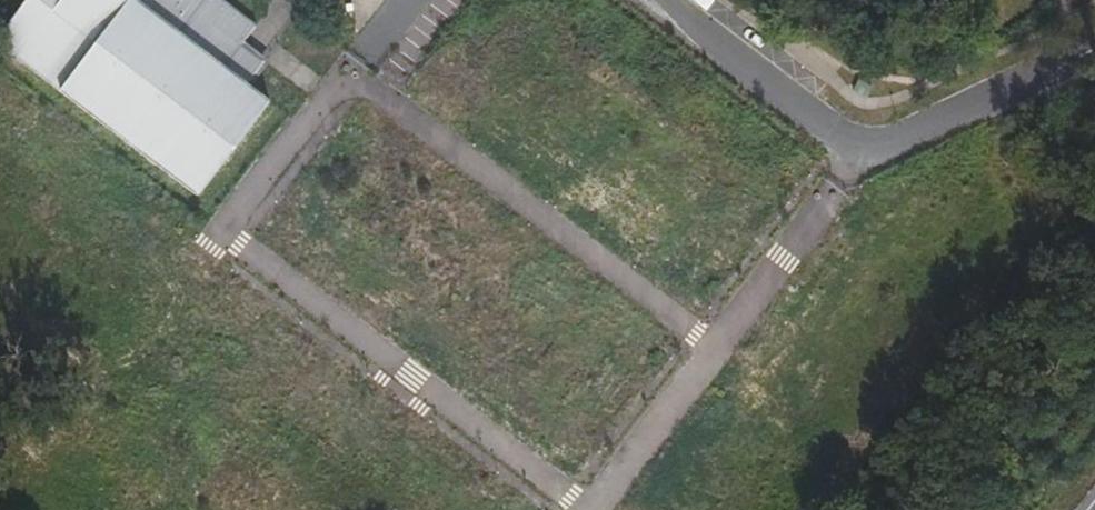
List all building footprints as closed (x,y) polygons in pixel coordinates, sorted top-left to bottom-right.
[(261,32),(221,0),(33,0),(0,43),(0,48),(200,202),(273,106),(255,92),(230,73),(248,49),(261,32)] [(255,92),(273,68),(262,60),(248,49),(230,73),(255,92)]
